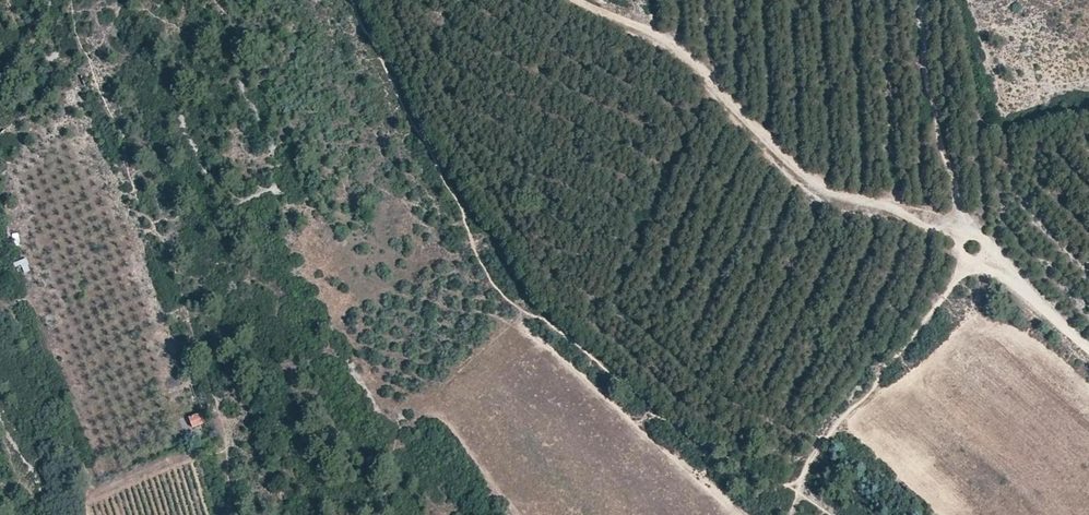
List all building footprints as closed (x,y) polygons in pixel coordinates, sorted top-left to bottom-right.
[(14,262),(18,274),(30,270),(26,258),(14,262)] [(201,410),(190,414),(194,424),(205,419),(201,410)]
